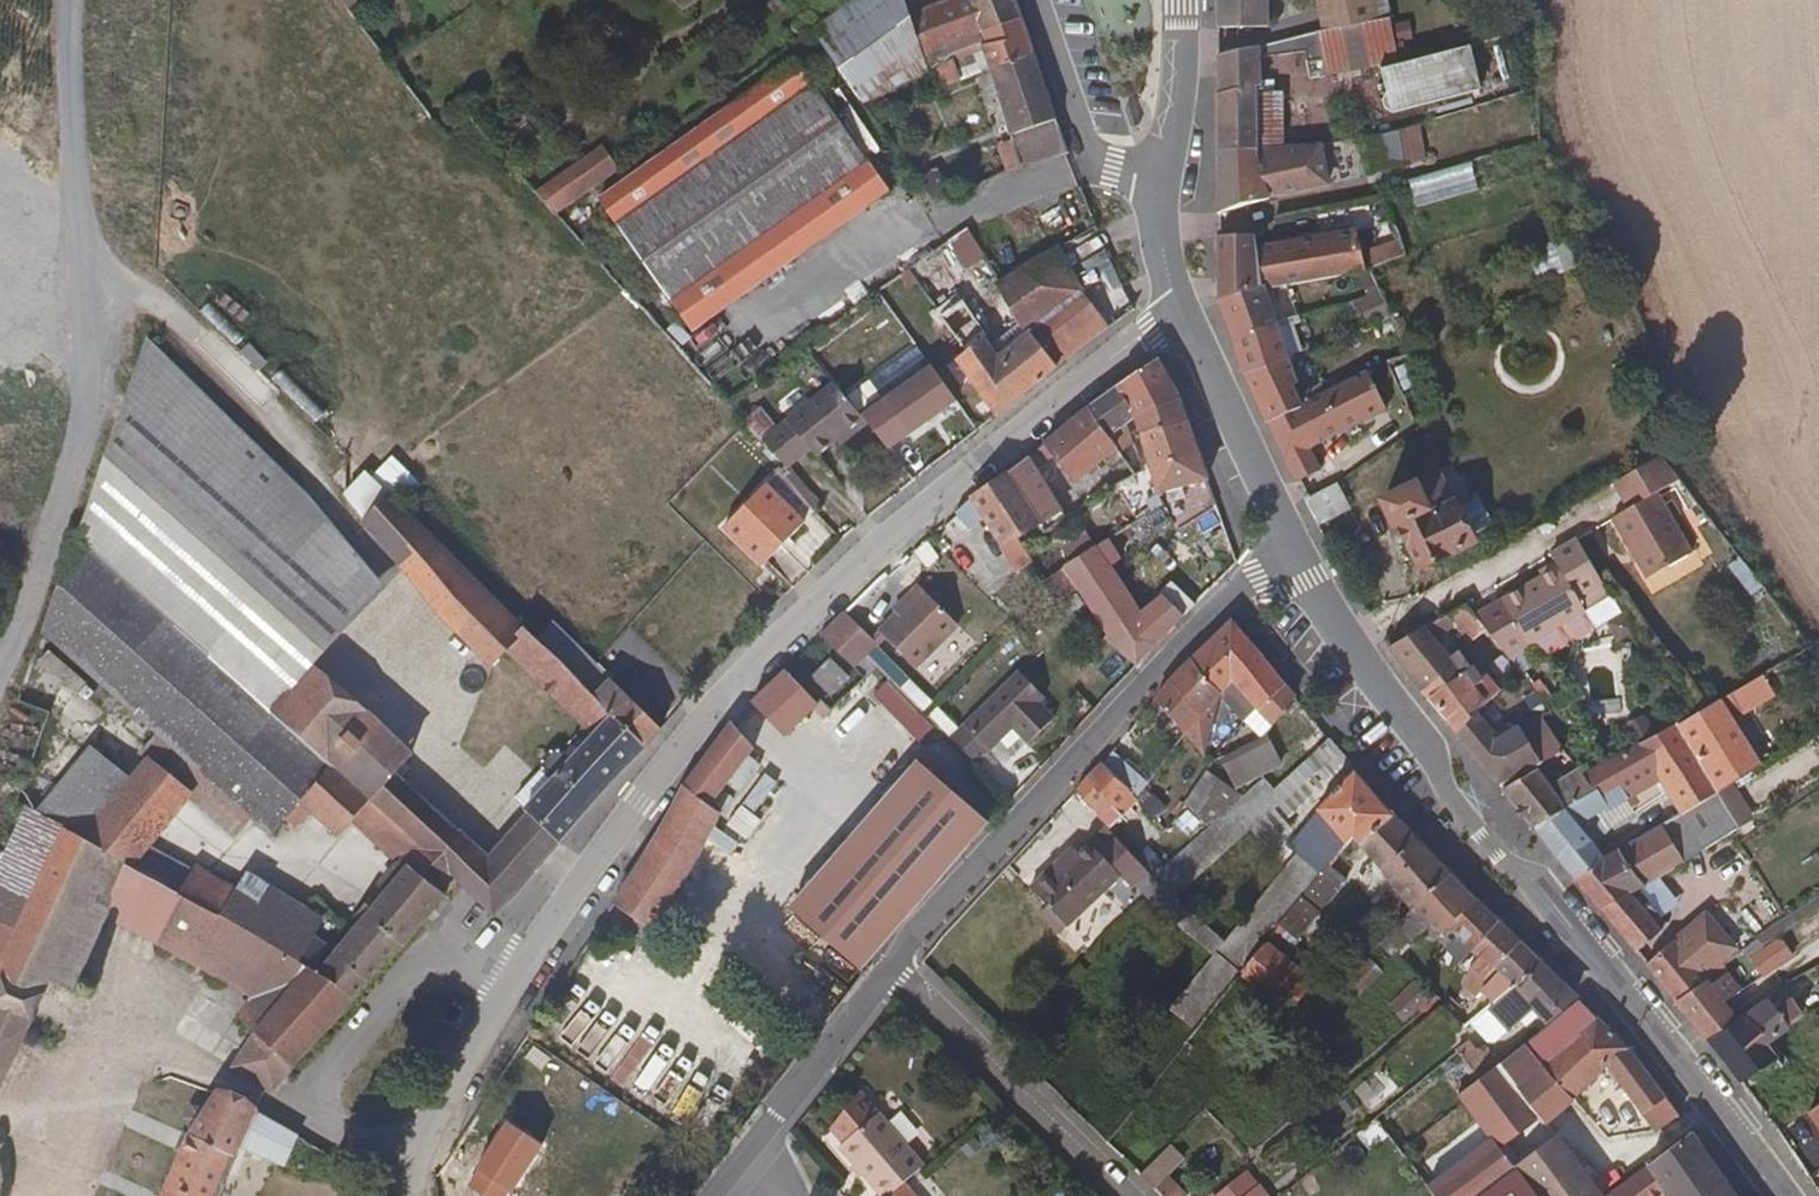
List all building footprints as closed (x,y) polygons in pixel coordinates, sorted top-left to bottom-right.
[(717,0),(672,0),(688,22),(717,0)] [(991,34),(979,0),(975,2),(974,0),(956,0),(916,23),(906,0),(865,0),(817,37),(863,112),(874,104),(887,95),(952,55),(982,37),(991,34)] [(979,0),(991,34),(1030,18),(1024,0),(974,0),(975,2),(979,0)] [(1228,28),(1277,28),(1277,0),(1227,0),(1228,28)] [(1374,21),(1383,19),(1379,0),(1368,0),(1374,21)] [(1043,50),(1030,18),(991,34),(982,37),(995,70),(1043,50)] [(1383,19),(1374,21),(1268,48),(1270,60),(1315,54),(1320,81),(1354,76),(1375,74),(1381,94),(1376,102),(1380,112),(1386,116),(1396,116),(1478,97),(1466,51),(1397,67),(1384,19),(1383,19)] [(1268,48),(1228,56),(1230,155),(1303,148),(1302,99),(1286,99),(1285,85),(1274,85),(1270,60),(1268,48)] [(1043,50),(995,70),(1024,144),(1018,146),(1029,173),(1034,171),(1036,176),(1082,156),(1043,50)] [(702,341),(896,197),(801,66),(606,210),(702,341)] [(886,123),(874,104),(863,112),(875,130),(886,123)] [(1385,170),(1414,161),(1407,132),(1378,139),(1385,170)] [(1361,177),(1385,170),(1378,139),(1362,143),(1352,144),(1361,177)] [(1327,146),(1303,148),(1230,155),(1231,215),(1283,201),(1283,198),(1337,185),(1327,146)] [(564,227),(626,180),(616,166),(553,215),(564,227)] [(1480,193),(1473,167),(1401,186),(1407,197),(1412,196),(1417,212),(1480,193)] [(931,220),(946,213),(928,184),(912,190),(931,220)] [(1406,262),(1409,260),(1400,237),(1386,242),(1394,266),(1406,262)] [(1232,240),(1233,303),(1274,295),(1273,254),(1272,238),(1267,239),(1232,240)] [(1531,251),(1540,280),(1580,267),(1571,238),(1531,251)] [(1354,240),(1273,254),(1274,295),(1307,288),(1361,278),(1356,252),(1354,240)] [(1376,273),(1394,266),(1386,242),(1367,248),(1376,273)] [(1367,248),(1356,252),(1361,278),(1368,276),(1376,273),(1367,248)] [(1074,250),(1014,284),(1048,336),(1095,304),(1084,283),(1090,279),(1074,250)] [(1406,262),(1394,266),(1376,273),(1368,276),(1376,291),(1411,275),(1406,262)] [(1307,288),(1274,295),(1233,303),(1243,339),(1287,322),(1285,317),(1289,316),(1287,309),(1295,306),(1293,299),(1309,294),(1307,288)] [(1095,304),(1048,336),(1071,372),(1114,340),(1095,304)] [(1298,355),(1287,322),(1243,339),(1252,374),(1298,355)] [(1002,353),(987,335),(955,360),(1001,418),(1066,367),(1035,327),(1002,353)] [(259,601),(284,568),(291,573),(304,584),(342,615),(373,584),(336,548),(357,527),(275,460),(140,349),(130,378),(72,546),(215,656),(259,601)] [(1391,362),(1410,397),(1422,390),(1424,385),(1408,354),(1391,362)] [(1252,374),(1275,424),(1306,407),(1298,385),(1307,380),(1298,355),(1252,374)] [(959,398),(936,362),(865,413),(874,425),(891,447),(959,398)] [(1391,362),(1380,367),(1306,407),(1275,424),(1304,488),(1334,473),(1320,445),(1410,397),(1391,362)] [(1169,369),(1126,396),(1145,427),(1154,454),(1174,446),(1170,437),(1194,428),(1184,399),(1169,369)] [(869,430),(874,425),(865,413),(840,384),(797,423),(819,448),(826,455),(854,430),(860,437),(869,430)] [(1126,396),(1104,410),(1123,440),(1139,431),(1145,427),(1126,396)] [(1123,440),(1104,410),(1058,446),(1080,482),(1114,460),(1120,471),(1105,481),(1116,499),(1147,480),(1138,464),(1127,446),(1123,440)] [(819,448),(797,423),(788,430),(810,456),(819,448)] [(1214,487),(1194,428),(1170,437),(1174,446),(1154,454),(1175,516),(1181,512),(1177,501),(1214,487)] [(796,469),(810,456),(788,430),(772,444),(796,469)] [(1144,461),(1133,442),(1127,446),(1138,464),(1144,461)] [(1065,508),(1036,463),(1020,475),(1046,520),(1065,508)] [(564,835),(654,741),(674,719),(609,658),(564,616),(545,634),(488,579),(366,466),(342,490),(366,512),(442,598),(499,658),(514,643),(603,728),(596,736),(590,730),(572,750),(568,745),(520,793),(535,808),(564,835)] [(1659,507),(1681,494),(1659,466),(1614,492),(1630,521),(1612,530),(1648,594),(1693,569),(1659,507)] [(797,476),(792,472),(739,521),(776,562),(818,524),(809,513),(818,504),(794,479),(797,476)] [(1455,505),(1440,474),(1387,500),(1401,530),(1405,529),(1424,569),(1479,542),(1460,503),(1455,505)] [(1036,526),(1046,520),(1020,475),(960,521),(974,540),(981,536),(986,544),(993,538),(1023,582),(1038,573),(1028,552),(1021,538),(1032,529),(1036,526)] [(1116,499),(1105,481),(1065,508),(1046,520),(1054,535),(1067,528),(1103,506),(1116,499)] [(1352,505),(1342,483),(1314,497),(1318,504),(1327,499),(1335,514),(1352,505)] [(1367,534),(1352,505),(1335,514),(1349,543),(1367,534)] [(1089,564),(1116,549),(1149,530),(1137,509),(1114,523),(1103,506),(1067,528),(1089,564)] [(1218,548),(1233,543),(1223,513),(1199,523),(1204,538),(1214,534),(1218,548)] [(1028,552),(1041,544),(1032,529),(1021,538),(1028,552)] [(1218,548),(1214,534),(1204,538),(1208,551),(1218,548)] [(215,656),(72,546),(40,639),(163,737),(82,853),(24,825),(0,878),(0,992),(39,1007),(45,995),(69,1006),(112,916),(131,878),(205,771),(280,830),(308,795),(339,822),(350,811),(396,856),(408,868),(404,872),(437,902),(461,874),(496,907),(543,857),(515,830),(492,854),(395,765),(416,743),(375,706),(330,753),(274,701),(215,656)] [(1578,609),(1606,594),(1581,548),(1553,563),(1561,576),(1481,619),(1510,660),(1535,647),(1541,645),(1585,621),(1578,609)] [(1115,573),(1126,565),(1116,549),(1089,564),(1075,572),(1089,592),(1117,633),(1111,638),(1147,671),(1177,640),(1158,619),(1151,625),(1115,573)] [(1243,572),(1239,565),(1232,569),(1236,576),(1243,572)] [(259,601),(215,656),(274,701),(315,649),(342,615),(304,584),(291,573),(284,568),(259,601)] [(853,610),(829,633),(863,669),(873,660),(880,654),(877,649),(884,643),(915,668),(960,620),(917,582),(901,600),(907,606),(878,636),(853,610)] [(1472,607),(1452,618),(1460,630),(1480,618),(1472,607)] [(1395,650),(1428,693),(1461,667),(1455,660),(1440,641),(1451,635),(1460,630),(1452,618),(1395,650)] [(1241,627),(1202,667),(1227,699),(1247,681),(1234,664),(1255,644),(1241,627)] [(1463,653),(1471,647),(1460,630),(1451,635),(1463,653)] [(863,669),(829,633),(821,641),(837,657),(855,677),(863,669)] [(1234,664),(1247,681),(1261,699),(1252,706),(1259,715),(1274,733),(1285,722),(1286,723),(1303,705),(1255,644),(1234,664)] [(330,753),(375,706),(315,649),(274,701),(330,753)] [(855,677),(837,657),(821,672),(838,692),(855,677)] [(822,707),(828,702),(795,666),(761,699),(794,734),(822,707)] [(1227,699),(1202,667),(1163,707),(1193,737),(1202,747),(1208,753),(1216,731),(1207,719),(1227,699)] [(1452,724),(1472,708),(1496,689),(1488,679),(1478,688),(1461,667),(1428,693),(1452,724)] [(1695,717),(1638,751),(1657,783),(1680,820),(1714,799),(1725,792),(1752,776),(1752,775),(1721,722),(1765,695),(1757,680),(1695,717)] [(1252,706),(1261,699),(1247,681),(1227,699),(1228,701),(1248,726),(1259,715),(1252,706)] [(1059,714),(1033,689),(969,756),(994,781),(1029,745),(1034,751),(1058,726),(1053,721),(1059,714)] [(775,751),(794,734),(761,699),(741,718),(775,751)] [(1501,789),(1538,768),(1518,739),(1504,749),(1472,708),(1452,724),(1501,789)] [(16,711),(0,756),(0,812),(16,820),(49,724),(16,711)] [(692,781),(726,811),(771,850),(800,817),(753,776),(775,751),(741,718),(692,781)] [(1518,739),(1538,768),(1539,768),(1567,753),(1544,720),(1518,739)] [(1207,777),(1194,788),(1199,794),(1224,771),(1229,776),(1261,749),(1275,735),(1274,733),(1216,763),(1218,767),(1207,777)] [(807,751),(814,746),(807,736),(801,741),(807,751)] [(1190,763),(1202,747),(1193,737),(1180,753),(1190,763)] [(1285,796),(1290,802),(1276,813),(1293,832),(1308,818),(1315,827),(1362,780),(1336,747),(1283,794),(1285,796)] [(1568,806),(1583,828),(1600,817),(1622,803),(1630,814),(1656,798),(1649,787),(1657,783),(1638,751),(1587,781),(1591,786),(1591,789),(1568,806)] [(1557,792),(1582,774),(1567,753),(1539,768),(1557,792)] [(1207,777),(1218,767),(1216,763),(1215,762),(1203,771),(1207,777)] [(994,830),(924,764),(865,830),(935,893),(994,830)] [(1147,804),(1108,766),(1083,794),(1114,827),(1125,817),(1116,806),(1125,798),(1139,812),(1147,804)] [(1501,789),(1533,831),(1568,806),(1591,789),(1591,786),(1587,781),(1582,774),(1557,792),(1539,768),(1538,768),(1501,789)] [(1271,779),(1156,873),(1172,889),(1283,798),(1285,796),(1283,794),(1271,779)] [(1362,780),(1315,827),(1346,861),(1355,850),(1358,846),(1367,855),(1399,826),(1362,780)] [(689,868),(700,852),(726,811),(692,781),(616,895),(650,926),(668,900),(689,868)] [(1194,801),(1199,794),(1194,788),(1188,797),(1194,801)] [(1744,823),(1725,792),(1714,799),(1733,830),(1744,823)] [(1268,820),(1276,813),(1290,802),(1285,796),(1283,798),(1172,889),(1177,895),(1268,820)] [(1213,808),(1206,801),(1200,807),(1207,814),(1213,808)] [(1583,828),(1568,806),(1533,831),(1560,866),(1599,842),(1611,835),(1600,817),(1583,828)] [(543,857),(564,835),(535,808),(514,829),(515,830),(543,857)] [(1297,846),(1315,827),(1308,818),(1293,832),(1276,813),(1268,820),(1294,849),(1297,846)] [(1421,914),(1453,885),(1399,826),(1367,855),(1421,914)] [(1311,860),(1325,874),(1331,878),(1340,868),(1346,861),(1315,827),(1297,846),(1306,854),(1311,860)] [(935,893),(865,830),(796,907),(870,973),(935,893)] [(1132,878),(1147,863),(1116,830),(1100,847),(1093,840),(1081,852),(1062,871),(1055,863),(1032,886),(1071,926),(1124,871),(1132,878)] [(1660,832),(1618,856),(1639,890),(1679,866),(1660,832)] [(1560,866),(1573,883),(1611,861),(1599,842),(1560,866)] [(1081,852),(1074,845),(1055,863),(1062,871),(1081,852)] [(1355,850),(1362,859),(1367,855),(1358,846),(1355,850)] [(1357,883),(1362,859),(1355,850),(1346,861),(1340,868),(1357,883)] [(700,876),(711,860),(700,852),(689,868),(700,876)] [(1156,873),(1168,861),(1161,853),(1149,865),(1156,873)] [(1311,860),(1306,854),(1225,948),(1173,1009),(1179,1014),(1311,860)] [(396,856),(377,877),(390,889),(404,872),(408,868),(396,856)] [(1633,893),(1639,890),(1618,856),(1611,861),(1573,883),(1596,913),(1621,899),(1633,893)] [(1325,874),(1311,860),(1179,1014),(1194,1028),(1310,891),(1325,874)] [(201,864),(180,902),(179,901),(157,938),(203,960),(223,923),(243,884),(201,864)] [(1357,883),(1340,868),(1331,878),(1325,886),(1341,901),(1357,883)] [(287,957),(289,955),(316,927),(319,929),(327,907),(252,869),(243,884),(223,923),(203,960),(258,987),(287,957)] [(437,902),(404,872),(390,889),(423,918),(437,902)] [(1325,874),(1310,891),(1316,896),(1325,886),(1331,878),(1325,874)] [(112,916),(157,938),(179,901),(131,878),(112,916)] [(1453,885),(1421,914),(1416,919),(1427,932),(1434,940),(1473,905),(1453,885)] [(1341,901),(1325,886),(1316,896),(1285,933),(1301,947),(1341,901)] [(289,955),(287,957),(305,972),(311,963),(361,990),(423,918),(390,889),(378,902),(373,897),(356,915),(345,907),(340,912),(348,919),(341,927),(349,935),(344,941),(319,929),(316,927),(289,955)] [(1640,904),(1628,911),(1621,899),(1596,913),(1632,958),(1656,940),(1659,928),(1640,904)] [(1448,937),(1470,960),(1499,931),(1478,909),(1448,937)] [(1764,953),(1754,959),(1739,969),(1746,979),(1760,971),(1774,995),(1818,968),(1818,917),(1764,953)] [(1642,970),(1672,1010),(1703,991),(1699,986),(1728,967),(1699,926),(1642,970)] [(1499,931),(1470,960),(1481,970),(1470,980),(1473,985),(1476,989),(1490,978),(1520,952),(1499,931)] [(1396,960),(1407,950),(1397,937),(1369,962),(1376,970),(1386,961),(1389,965),(1396,960)] [(1311,987),(1270,951),(1247,978),(1288,1014),(1311,987)] [(1496,1006),(1542,973),(1520,952),(1490,978),(1494,984),(1476,998),(1487,1012),(1496,1006)] [(277,1083),(361,990),(311,963),(305,972),(287,957),(258,987),(239,1007),(261,1028),(233,1064),(277,1083)] [(1576,1007),(1542,973),(1496,1006),(1507,1023),(1514,1019),(1524,1020),(1538,1011),(1549,1025),(1576,1007)] [(1467,990),(1459,980),(1456,983),(1464,993),(1467,990)] [(1429,999),(1417,984),(1395,1001),(1407,1016),(1429,999)] [(1700,1046),(1728,1026),(1719,1011),(1735,1000),(1726,986),(1707,998),(1703,991),(1672,1010),(1700,1046)] [(455,993),(453,990),(449,989),(446,989),(443,992),(442,995),(443,998),(445,1001),(448,1002),(452,1002),(455,999),(456,996),(455,993)] [(0,992),(0,1012),(31,1025),(39,1007),(0,992)] [(88,1011),(93,1000),(80,995),(75,1006),(88,1011)] [(1580,1011),(1524,1052),(1540,1072),(1597,1028),(1580,1011)] [(31,1025),(0,1012),(0,1092),(31,1025)] [(1777,1037),(1760,1012),(1741,1025),(1759,1049),(1777,1037)] [(1472,1023),(1467,1017),(1453,1027),(1458,1033),(1472,1023)] [(1737,1020),(1728,1026),(1700,1046),(1731,1086),(1769,1061),(1759,1049),(1741,1025),(1737,1020)] [(1648,1084),(1631,1062),(1597,1028),(1540,1072),(1569,1107),(1570,1106),(1606,1078),(1654,1142),(1678,1126),(1648,1084)] [(61,1041),(43,1033),(37,1045),(56,1053),(61,1041)] [(1475,1072),(1488,1057),(1472,1043),(1459,1059),(1475,1072)] [(1569,1107),(1540,1072),(1524,1052),(1488,1079),(1475,1089),(1457,1102),(1484,1139),(1499,1160),(1542,1128),(1569,1107)] [(262,1102),(277,1083),(233,1064),(219,1085),(262,1102)] [(219,1085),(213,1094),(207,1093),(199,1104),(203,1110),(180,1147),(157,1195),(217,1195),(247,1134),(285,1155),(302,1125),(262,1102),(219,1085)] [(1810,1109),(1818,1122),(1818,1103),(1810,1109)] [(1155,1192),(1226,1128),(1209,1110),(1139,1175),(1155,1192)] [(905,1183),(922,1169),(878,1116),(839,1149),(879,1195),(890,1195),(905,1183)] [(1427,1195),(1486,1195),(1513,1177),(1511,1172),(1553,1143),(1542,1128),(1499,1160),(1484,1139),(1472,1148),(1457,1160),(1421,1187),(1427,1195)] [(1457,1160),(1472,1148),(1465,1137),(1449,1149),(1457,1160)] [(1513,1177),(1486,1195),(1525,1195),(1515,1183),(1559,1151),(1553,1143),(1511,1172),(1513,1177)] [(1619,1195),(1718,1195),(1723,1193),(1692,1146),(1619,1195)] [(1570,1165),(1559,1151),(1515,1183),(1525,1195),(1530,1195),(1561,1173),(1570,1165)] [(1586,1187),(1570,1165),(1561,1173),(1576,1193),(1586,1187)] [(1247,1169),(1212,1195),(1267,1195),(1247,1169)] [(1586,1187),(1576,1193),(1561,1173),(1530,1195),(1593,1195),(1586,1187)] [(1178,1182),(1162,1195),(1190,1195),(1178,1182)] [(905,1183),(890,1195),(916,1195),(905,1183)]
